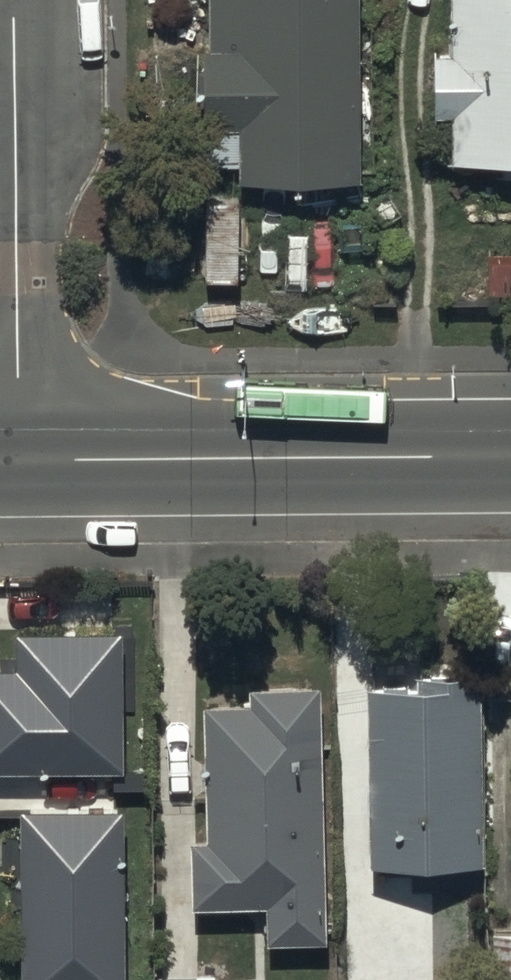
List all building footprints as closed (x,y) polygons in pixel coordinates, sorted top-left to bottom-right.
[(358,194),(356,0),(193,0),(194,196),(358,194)] [(510,182),(510,0),(442,0),(443,70),(422,70),(423,136),(443,136),(444,183),(510,182)] [(16,632),(16,669),(0,669),(0,770),(123,769),(123,631),(16,632)] [(357,875),(473,875),(472,681),(407,681),(407,695),(356,695),(357,875)] [(310,956),(309,700),(242,700),(242,713),(194,714),(194,851),(182,852),(182,936),(251,936),(251,956),(310,956)] [(22,812),(24,979),(126,979),(124,810),(22,812)] [(482,946),(482,979),(510,979),(510,946),(482,946)]
